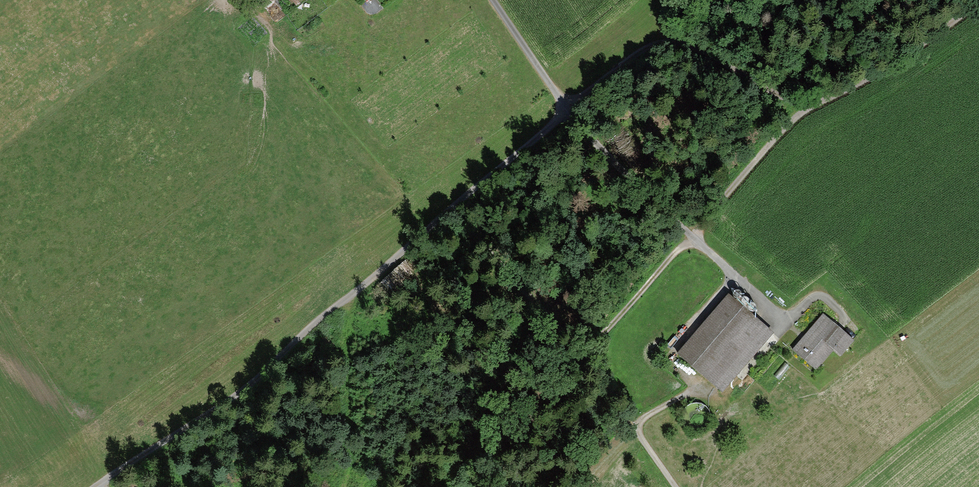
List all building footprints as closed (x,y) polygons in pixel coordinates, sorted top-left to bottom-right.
[(725,301),(678,355),(718,390),(765,335),(725,301)] [(821,316),(792,350),(813,368),(830,349),(837,356),(850,341),(821,316)]
